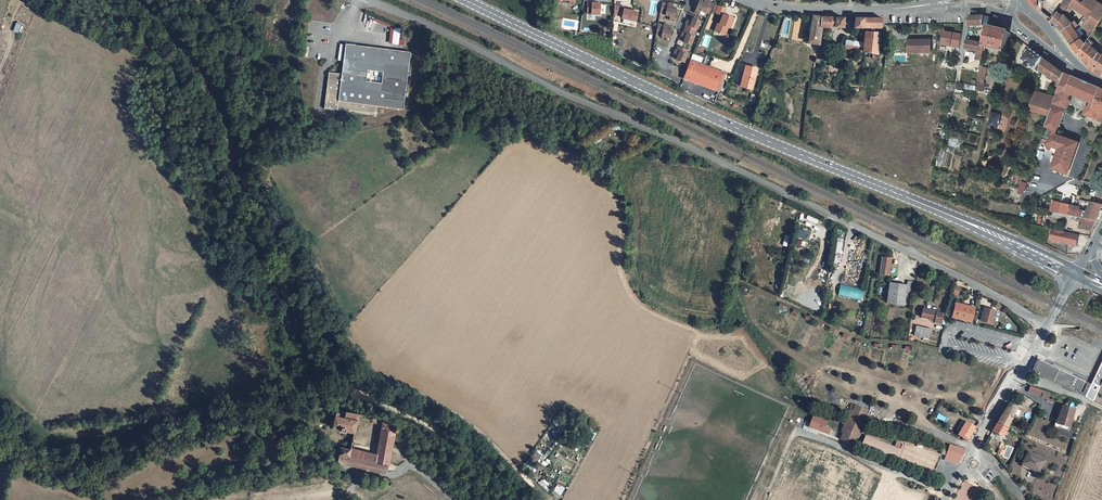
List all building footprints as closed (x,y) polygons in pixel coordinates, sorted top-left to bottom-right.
[(590,0),(587,0),(586,14),(596,14),(596,16),(602,16),(602,3),(590,2),(590,0)] [(710,1),(708,0),(704,0),(703,3),(699,1),(695,12),(699,14),(701,10),(709,13),(713,4),(709,2),(710,1)] [(1028,0),(1037,7),(1042,11),(1043,0),(1040,0),(1028,0)] [(1082,3),(1079,0),(1074,7),(1086,15),(1091,9),(1082,3)] [(1096,0),(1084,0),(1082,3),(1091,9),(1096,0)] [(1091,9),(1086,15),(1089,17),(1099,2),(1096,0),(1091,9)] [(1055,12),(1050,18),(1052,20),(1058,25),(1063,17),(1065,13),(1068,9),(1070,6),(1064,2),(1059,11),(1058,11),(1057,13),(1055,12)] [(1086,23),(1087,24),(1095,29),(1101,18),(1101,4),(1099,2),(1089,17),(1086,23)] [(668,4),(662,3),(660,13),(666,14),(665,15),(670,16),(669,20),(674,21),(677,9),(672,8),(673,4),(668,3),(668,4)] [(724,13),(726,8),(719,6),(716,13),(723,15),(720,23),(718,23),(715,31),(725,35),(728,27),(730,28),(734,17),(724,13)] [(822,17),(813,15),(811,26),(810,31),(808,43),(818,44),(818,41),(819,34),(819,31),(820,29),(820,26),(822,17)] [(969,24),(968,26),(984,26),(985,17),(985,16),(970,17),(969,24)] [(697,29),(701,20),(693,17),(692,21),(687,20),(686,24),(687,25),(684,32),(683,31),(681,36),(685,38),(683,42),(691,45),(694,36),(693,36),(696,28),(697,29)] [(836,17),(822,17),(820,26),(820,29),(822,29),(822,28),(822,26),(834,26),(834,28),(836,28),(836,26),(844,27),(844,17),(836,17)] [(859,17),(855,17),(854,27),(867,27),(873,27),(881,27),(881,25),(882,17),(869,18),(859,17)] [(1063,17),(1058,25),(1063,30),(1073,22),(1068,17),(1065,19),(1063,17)] [(1073,22),(1063,30),(1073,44),(1074,46),(1080,41),(1079,40),(1082,38),(1075,28),(1079,25),(1075,21),(1073,22)] [(627,24),(619,24),(619,34),(635,35),(635,28),(627,27),(627,24)] [(663,25),(658,24),(656,34),(661,35),(661,36),(670,38),(671,30),(668,29),(669,25),(664,24),(663,25)] [(1010,33),(988,27),(985,44),(984,47),(985,47),(1005,52),(1010,33)] [(873,31),(865,31),(864,38),(864,43),(863,51),(878,53),(880,31),(873,31)] [(1086,42),(1082,38),(1079,40),(1080,41),(1074,46),(1079,54),(1086,43),(1086,42)] [(864,43),(846,40),(844,48),(863,51),(864,43)] [(915,43),(909,43),(909,53),(931,53),(931,40),(915,40),(915,43)] [(985,44),(966,40),(965,49),(977,51),(984,52),(985,47),(984,47),(985,44)] [(958,41),(942,41),(940,56),(956,56),(958,41)] [(1087,41),(1086,42),(1086,43),(1079,54),(1090,67),(1090,68),(1094,70),(1101,75),(1101,53),(1099,52),(1097,50),(1092,46),(1087,41)] [(329,72),(326,96),(327,96),(327,98),(326,98),(324,108),(375,115),(376,106),(403,109),(411,52),(391,49),(391,51),(388,51),(388,49),(346,44),(342,74),(329,72)] [(688,50),(678,46),(677,49),(676,49),(674,53),(678,55),(676,59),(684,63),(688,54),(687,53),(688,50)] [(1044,58),(1030,48),(1021,60),(1026,64),(1025,65),(1026,66),(1028,68),(1029,68),(1030,68),(1031,68),(1040,74),(1040,72),(1044,58)] [(984,52),(977,51),(975,60),(982,61),(983,53),(984,52)] [(1047,61),(1044,58),(1040,72),(1045,74),(1051,64),(1047,61)] [(703,65),(691,60),(684,79),(697,83),(703,65)] [(1059,69),(1051,64),(1045,74),(1053,79),(1059,69)] [(710,67),(703,65),(697,83),(703,86),(710,67)] [(741,86),(752,89),(757,68),(746,65),(742,79),(741,86)] [(726,73),(710,67),(703,86),(719,91),(726,73)] [(987,68),(981,67),(977,82),(978,82),(985,83),(987,68)] [(1065,73),(1059,69),(1053,79),(1058,82),(1056,86),(1060,88),(1061,84),(1065,73)] [(1057,171),(1064,173),(1070,157),(1069,157),(1070,155),(1071,156),(1075,142),(1056,135),(1064,113),(1063,112),(1064,108),(1068,109),(1071,101),(1071,100),(1069,100),(1070,95),(1079,99),(1085,82),(1073,77),(1068,75),(1065,73),(1061,84),(1060,88),(1059,89),(1056,99),(1055,100),(1053,107),(1050,117),(1047,123),(1042,139),(1043,139),(1042,142),(1046,144),(1048,149),(1051,150),(1052,147),(1058,149),(1060,150),(1054,165),(1057,171)] [(985,83),(978,82),(976,90),(984,92),(985,83)] [(1085,82),(1079,99),(1083,100),(1088,83),(1085,82)] [(1100,89),(1088,83),(1083,100),(1090,103),(1094,105),(1093,108),(1089,107),(1088,107),(1087,108),(1085,115),(1091,118),(1091,116),(1100,89)] [(1100,89),(1091,116),(1101,120),(1101,89),(1100,89)] [(1054,98),(1034,92),(1032,101),(1042,104),(1042,103),(1053,107),(1055,100),(1054,100),(1054,98)] [(1042,103),(1042,104),(1032,101),(1029,110),(1050,117),(1053,107),(1042,103)] [(990,117),(989,117),(988,123),(989,123),(990,123),(990,126),(991,126),(991,127),(992,129),(994,129),(996,128),(997,128),(998,124),(1000,125),(1001,120),(1000,119),(1000,116),(992,114),(992,117),(990,116),(990,117)] [(956,148),(958,139),(950,137),(948,146),(956,148)] [(1070,157),(1064,173),(1068,175),(1079,143),(1075,142),(1071,156),(1070,157)] [(966,174),(973,176),(975,169),(968,167),(966,174)] [(1053,202),(1051,212),(1061,214),(1077,217),(1082,218),(1084,213),(1085,211),(1079,210),(1080,207),(1053,202)] [(1085,219),(1093,220),(1097,221),(1100,214),(1101,214),(1101,205),(1101,204),(1092,202),(1087,214),(1085,219)] [(1091,232),(1091,231),(1093,232),(1097,221),(1093,220),(1085,219),(1082,218),(1080,229),(1091,232)] [(1050,240),(1076,246),(1079,236),(1052,230),(1050,240)] [(880,274),(889,275),(890,267),(888,266),(889,257),(882,256),(880,274)] [(907,285),(890,282),(887,302),(904,305),(907,285)] [(838,295),(862,301),(864,289),(841,283),(838,295)] [(975,307),(956,302),(952,317),(971,321),(975,307)] [(998,303),(995,307),(1002,312),(1005,307),(998,303)] [(996,310),(984,307),(981,320),(992,323),(994,317),(996,310)] [(937,311),(923,308),(922,317),(931,319),(932,317),(935,318),(935,320),(941,322),(943,313),(937,312),(937,311)] [(914,335),(929,338),(931,329),(916,325),(914,335)] [(1080,390),(1085,381),(1040,359),(1034,371),(1075,391),(1076,388),(1080,390)] [(1092,383),(1100,386),(1099,389),(1101,390),(1101,361),(1092,383)] [(1075,391),(1085,396),(1086,395),(1087,394),(1091,384),(1085,381),(1080,390),(1076,388),(1075,391)] [(1099,389),(1100,386),(1092,383),(1091,384),(1087,394),(1086,395),(1094,399),(1099,389)] [(1029,391),(1043,396),(1045,391),(1031,386),(1029,391)] [(1013,407),(1008,405),(1003,413),(1013,418),(1018,406),(1015,405),(1014,407),(1013,407)] [(844,432),(841,439),(845,441),(847,436),(851,438),(849,443),(854,444),(856,438),(857,435),(859,436),(861,431),(865,423),(867,417),(865,416),(867,410),(864,409),(863,412),(862,411),(860,417),(856,415),(858,410),(857,410),(859,407),(855,406),(853,411),(851,410),(848,416),(845,424),(843,429),(845,430),(844,432)] [(1069,428),(1075,410),(1062,406),(1060,416),(1061,416),(1059,425),(1069,428)] [(358,421),(360,414),(336,410),(335,413),(333,428),(340,429),(340,431),(345,432),(345,430),(355,432),(357,421),(358,421)] [(1003,413),(997,423),(1007,429),(1012,418),(1013,418),(1003,413)] [(1059,425),(1061,416),(1060,416),(1058,415),(1054,426),(1069,430),(1069,428),(1059,425)] [(827,422),(813,417),(809,427),(828,434),(830,429),(825,427),(827,422)] [(389,465),(389,463),(395,432),(396,432),(397,432),(398,431),(398,430),(398,429),(398,428),(398,427),(397,427),(396,426),(395,426),(394,426),(375,419),(374,423),(377,424),(376,426),(381,428),(377,455),(351,448),(351,449),(341,447),(338,462),(347,464),(386,473),(389,465)] [(966,422),(958,435),(963,438),(964,437),(965,437),(964,439),(967,441),(975,428),(969,424),(966,422)] [(997,423),(992,432),(1003,437),(1003,436),(1006,438),(1010,431),(1007,429),(997,423)] [(895,447),(865,435),(860,446),(898,462),(903,451),(900,450),(902,444),(897,442),(895,447)] [(960,461),(966,451),(949,445),(948,449),(947,451),(943,450),(943,451),(943,452),(944,452),(946,453),(946,455),(943,454),(942,456),(946,457),(960,461)] [(1039,473),(1045,461),(1029,452),(1022,464),(1030,468),(1039,473)] [(539,483),(545,489),(550,485),(543,479),(539,483)] [(557,484),(554,491),(557,493),(556,495),(560,497),(565,488),(557,484)]
